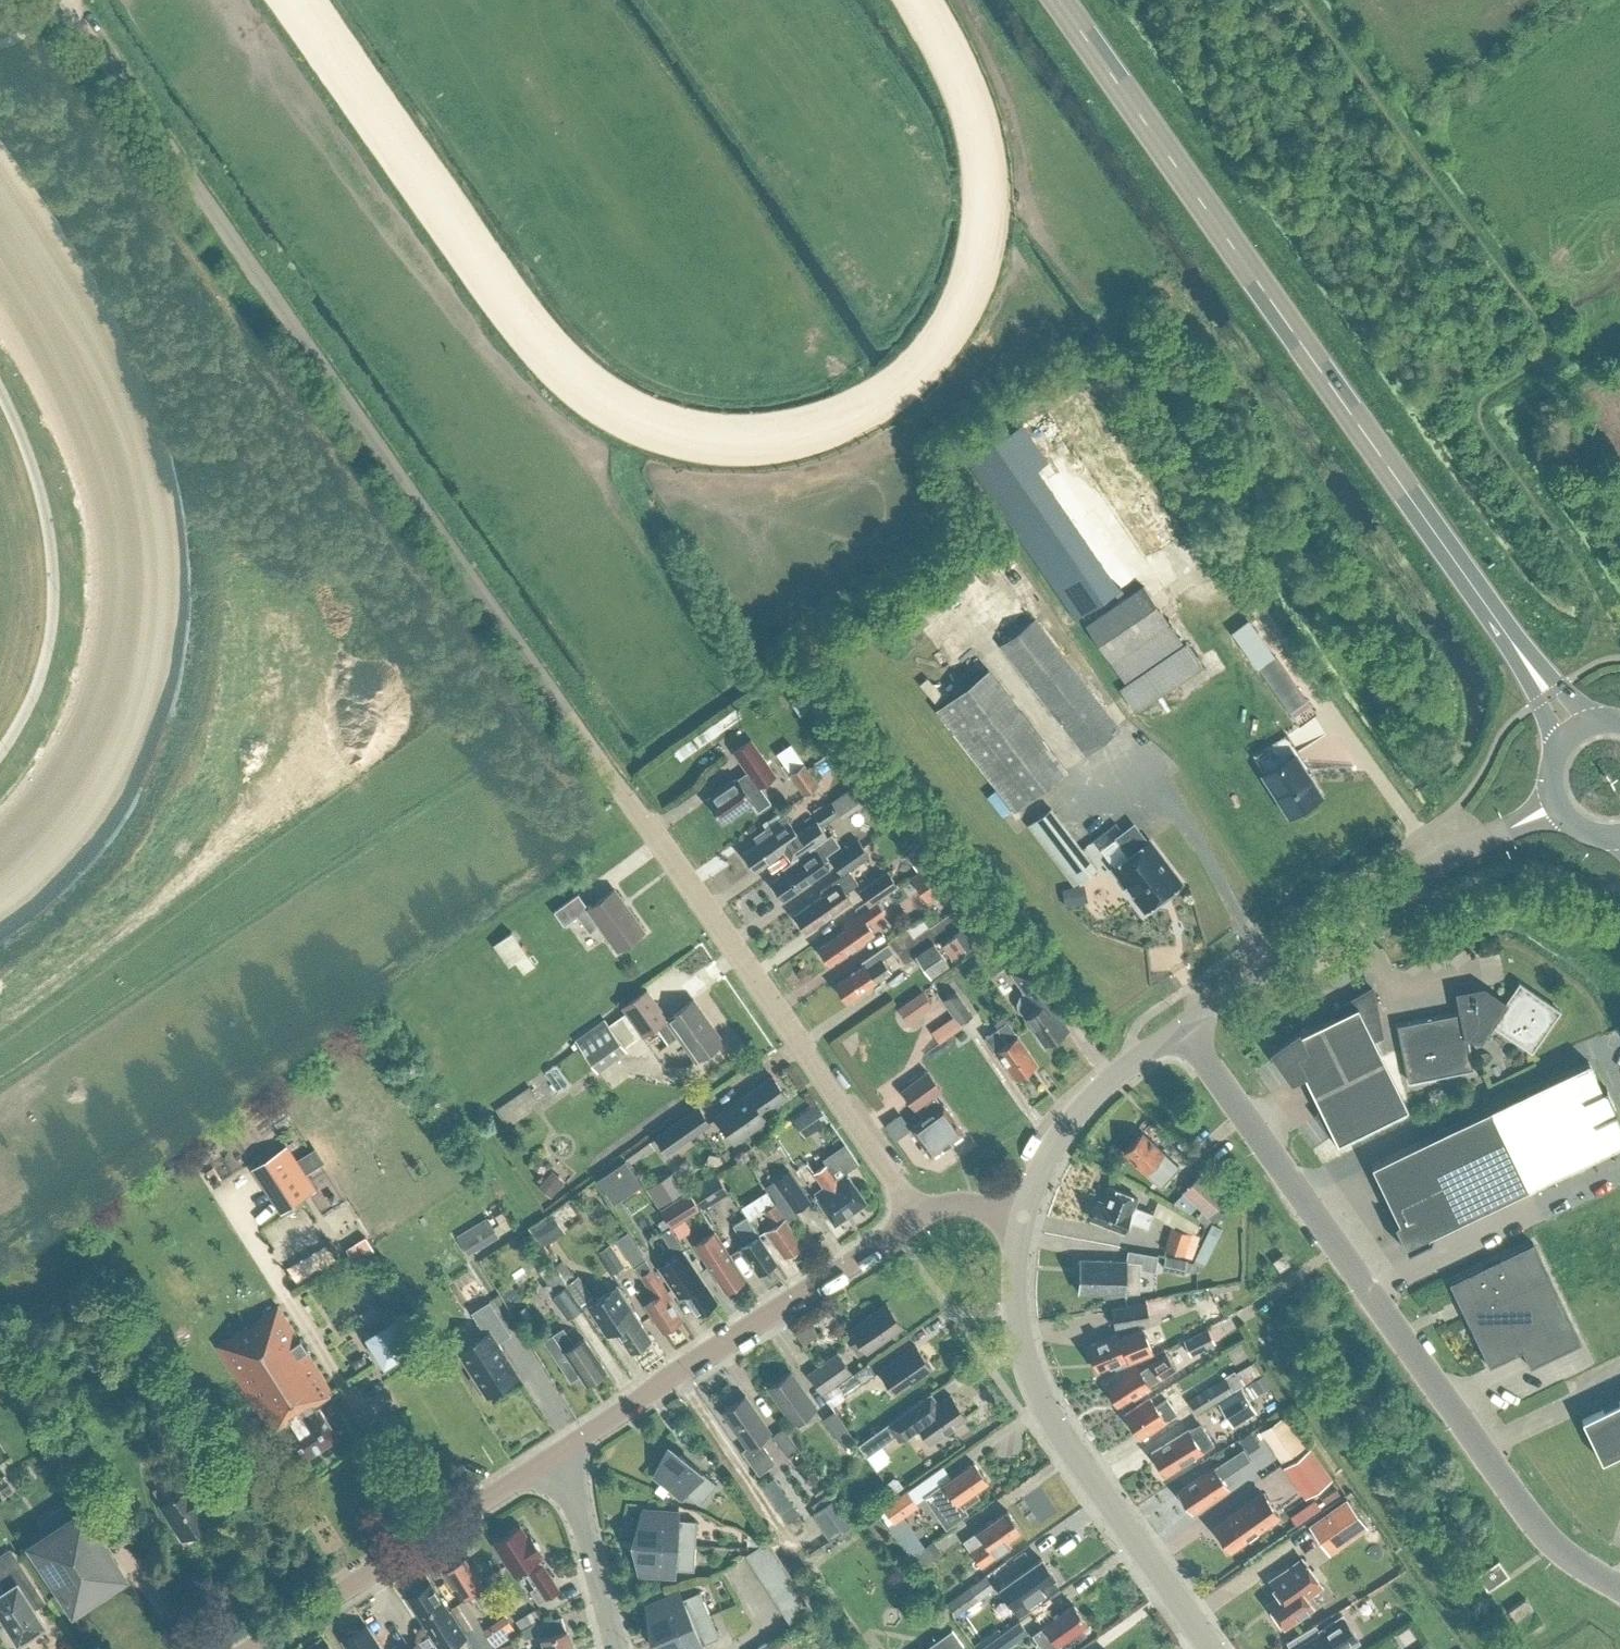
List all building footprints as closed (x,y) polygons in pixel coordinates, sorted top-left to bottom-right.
[(1146,555),(1182,530),(1084,385),(1047,410),(1146,555)] [(1075,617),(1129,580),(1021,424),(968,461),(1075,617)] [(1124,680),(1181,641),(1143,585),(1085,624),(1124,680)] [(1085,753),(1119,727),(1034,617),(1000,643),(1085,753)] [(1135,710),(1201,664),(1186,641),(1119,687),(1135,710)] [(1288,710),(1306,697),(1274,653),(1257,666),(1288,710)] [(935,707),(1014,809),(1066,769),(987,667),(935,707)] [(672,748),(680,759),(721,730),(740,715),(734,707),(715,721),(696,734),(695,733),(672,748)] [(743,734),(758,726),(751,714),(736,722),(743,734)] [(1609,732),(1619,750),(1619,726),(1609,732)] [(748,771),(737,778),(736,776),(718,789),(719,790),(707,799),(723,821),(752,800),(758,809),(770,800),(759,785),(775,773),(750,738),(733,750),(748,771)] [(1263,771),(1289,812),(1319,793),(1307,774),(1294,753),(1294,752),(1263,771)] [(804,793),(818,784),(803,764),(790,773),(804,793)] [(883,786),(872,772),(849,788),(860,803),(883,786)] [(831,801),(815,813),(814,813),(822,824),(839,813),(831,801)] [(1073,883),(1095,866),(1050,807),(1028,824),(1073,883)] [(754,836),(758,842),(744,852),(756,868),(784,849),(791,859),(827,834),(817,820),(797,833),(785,815),(754,836)] [(1116,836),(1126,850),(1129,853),(1112,867),(1144,909),(1181,880),(1149,838),(1146,840),(1133,823),(1116,836)] [(839,845),(830,833),(777,870),(779,874),(769,881),(782,900),(829,867),(824,860),(828,858),(825,854),(839,845)] [(868,854),(857,837),(829,856),(840,873),(868,854)] [(905,853),(916,868),(933,856),(923,841),(905,853)] [(910,876),(927,900),(953,882),(936,857),(910,876)] [(851,900),(844,891),(858,882),(848,868),(819,888),(824,895),(795,914),(807,930),(851,900)] [(867,905),(894,887),(885,874),(858,892),(867,905)] [(1087,900),(1083,883),(1060,888),(1064,905),(1087,900)] [(617,948),(644,929),(614,887),(588,906),(578,891),(553,909),(563,924),(577,914),(589,931),(600,924),(617,948)] [(846,927),(818,947),(829,963),(874,932),(867,923),(884,911),(877,901),(844,924),(846,927)] [(535,964),(511,930),(492,943),(507,965),(514,960),(523,973),(535,964)] [(847,1000),(890,969),(882,958),(893,951),(887,942),(861,961),(863,964),(836,984),(847,1000)] [(931,977),(948,965),(934,944),(916,956),(931,977)] [(1067,1027),(1051,1005),(1060,998),(1031,957),(1011,972),(1024,990),(1021,993),(1017,1002),(1019,1009),(1026,1014),(1046,1042),(1048,1041),(1051,1041),(1057,1037),(1058,1034),(1067,1027)] [(1500,1007),(1481,994),(1477,1017),(1490,1026),(1492,1022),(1531,1049),(1559,1009),(1518,981),(1500,1007)] [(667,1016),(657,1002),(645,986),(620,1005),(624,1011),(608,1022),(603,1017),(574,1038),(596,1070),(626,1048),(624,1045),(641,1033),(642,1034),(656,1025),(668,1042),(679,1034),(696,1059),(723,1040),(693,998),(667,1016)] [(1316,1113),(1338,1143),(1354,1135),(1353,1133),(1407,1106),(1373,1037),(1381,1034),(1372,986),(1333,1009),(1336,1015),(1299,1033),(1298,1031),(1271,1050),(1291,1078),(1303,1072),(1321,1109),(1316,1113)] [(932,1004),(921,989),(897,1006),(908,1021),(932,1004)] [(961,1022),(973,1014),(956,990),(944,999),(961,1022)] [(1477,1017),(1481,994),(1458,999),(1458,998),(1457,998),(1459,1011),(1397,1023),(1408,1079),(1472,1067),(1466,1035),(1473,1034),(1479,1038),(1477,1042),(1478,1042),(1490,1026),(1477,1017)] [(1016,1077),(1036,1063),(1007,1020),(985,1036),(1003,1063),(1005,1062),(1016,1077)] [(1527,1186),(1619,1141),(1619,1128),(1613,1112),(1616,1109),(1604,1085),(1600,1087),(1587,1060),(1490,1106),(1371,1161),(1397,1218),(1394,1219),(1391,1213),(1390,1214),(1406,1249),(1434,1235),(1434,1234),(1428,1237),(1427,1233),(1527,1186)] [(544,1071),(557,1089),(568,1082),(555,1063),(544,1071)] [(943,1102),(935,1091),(942,1087),(928,1068),(901,1088),(915,1107),(923,1117),(911,1126),(930,1153),(964,1128),(944,1101),(943,1102)] [(786,1094),(772,1075),(715,1115),(734,1141),(766,1118),(762,1111),(786,1094)] [(528,1084),(494,1107),(506,1125),(507,1124),(531,1108),(528,1104),(537,1097),(528,1084)] [(791,1118),(803,1135),(826,1119),(814,1101),(791,1118)] [(653,1134),(666,1153),(710,1122),(697,1103),(653,1134)] [(1142,1130),(1123,1151),(1144,1170),(1160,1185),(1178,1165),(1172,1159),(1163,1150),(1142,1130)] [(260,1161),(288,1207),(322,1186),(293,1140),(260,1161)] [(727,1149),(719,1153),(722,1159),(730,1155),(727,1149)] [(597,1178),(610,1197),(637,1179),(625,1160),(597,1178)] [(834,1222),(866,1200),(845,1170),(837,1176),(826,1162),(814,1171),(824,1185),(814,1192),(834,1222)] [(537,1183),(550,1195),(564,1178),(551,1167),(537,1183)] [(775,1176),(769,1180),(789,1210),(795,1205),(808,1197),(793,1175),(788,1167),(775,1176)] [(658,1205),(684,1188),(672,1169),(646,1186),(658,1205)] [(702,1208),(728,1190),(716,1172),(689,1190),(702,1208)] [(1205,1208),(1217,1195),(1196,1177),(1184,1190),(1205,1208)] [(1095,1199),(1091,1210),(1089,1214),(1091,1215),(1091,1217),(1123,1229),(1127,1219),(1147,1226),(1153,1212),(1132,1204),(1136,1195),(1110,1185),(1104,1201),(1098,1199),(1097,1200),(1095,1199)] [(659,1208),(670,1225),(699,1207),(688,1189),(659,1208)] [(783,1254),(802,1242),(775,1202),(763,1209),(773,1223),(766,1228),(783,1254)] [(757,1271),(776,1259),(746,1215),(735,1222),(744,1237),(737,1241),(757,1271)] [(457,1236),(468,1253),(499,1235),(488,1217),(457,1236)] [(1191,1260),(1166,1254),(1164,1254),(1162,1266),(1183,1271),(1183,1270),(1195,1269),(1204,1259),(1220,1226),(1210,1221),(1191,1260)] [(1184,1253),(1191,1230),(1172,1225),(1166,1248),(1184,1253)] [(712,1228),(703,1234),(693,1241),(725,1289),(728,1287),(732,1287),(736,1284),(737,1281),(744,1276),(712,1228)] [(280,1251),(277,1232),(259,1235),(262,1254),(280,1251)] [(659,1233),(649,1237),(655,1253),(665,1249),(659,1233)] [(375,1250),(366,1235),(346,1247),(355,1262),(375,1250)] [(1532,1241),(1449,1281),(1489,1364),(1522,1348),(1530,1365),(1580,1341),(1532,1241)] [(664,1261),(657,1266),(676,1295),(681,1292),(694,1311),(697,1310),(700,1311),(708,1306),(708,1303),(715,1298),(704,1281),(706,1280),(702,1274),(684,1248),(676,1253),(664,1261)] [(1126,1248),(1125,1258),(1079,1257),(1079,1258),(1077,1258),(1076,1288),(1078,1288),(1078,1289),(1124,1291),(1124,1290),(1139,1290),(1140,1267),(1154,1269),(1157,1253),(1126,1248)] [(1279,1269),(1289,1262),(1282,1252),(1272,1259),(1279,1269)] [(671,1297),(649,1263),(644,1257),(634,1264),(654,1295),(644,1302),(662,1329),(664,1327),(667,1329),(672,1326),(672,1322),(681,1317),(669,1298),(671,1297)] [(581,1302),(592,1294),(577,1274),(574,1276),(568,1268),(562,1259),(555,1264),(561,1273),(581,1302)] [(583,1306),(555,1264),(554,1265),(551,1261),(539,1269),(555,1291),(553,1292),(568,1315),(579,1308),(564,1285),(566,1284),(582,1306),(583,1306)] [(641,1320),(618,1284),(595,1299),(608,1316),(599,1322),(606,1332),(615,1327),(631,1351),(633,1350),(635,1350),(640,1347),(641,1345),(651,1338),(639,1321),(641,1320)] [(469,1375),(480,1391),(483,1389),(486,1393),(518,1372),(497,1340),(510,1332),(489,1299),(471,1310),(485,1331),(457,1349),(473,1373),(469,1375)] [(1114,1327),(1149,1321),(1145,1301),(1111,1307),(1114,1327)] [(866,1350),(903,1325),(887,1302),(850,1328),(857,1337),(849,1343),(857,1354),(865,1348),(866,1350)] [(300,1457),(337,1434),(316,1400),(333,1389),(278,1304),(217,1343),(271,1428),(281,1422),(284,1426),(282,1428),(300,1457)] [(393,1319),(370,1333),(385,1356),(407,1341),(393,1319)] [(1142,1325),(1119,1335),(1117,1331),(1087,1344),(1097,1368),(1115,1361),(1117,1365),(1152,1351),(1142,1325)] [(563,1326),(553,1332),(543,1338),(570,1378),(579,1372),(585,1381),(605,1368),(584,1336),(574,1343),(563,1326)] [(1182,1338),(1189,1353),(1214,1341),(1207,1327),(1182,1338)] [(895,1391),(931,1366),(916,1343),(879,1369),(895,1391)] [(835,1384),(852,1372),(837,1350),(806,1371),(821,1393),(835,1384)] [(1147,1383),(1174,1365),(1165,1351),(1138,1369),(1135,1363),(1122,1371),(1124,1374),(1106,1386),(1116,1403),(1130,1394),(1132,1397),(1149,1386),(1147,1383)] [(1195,1412),(1213,1401),(1259,1373),(1251,1359),(1234,1369),(1233,1368),(1223,1375),(1224,1375),(1187,1398),(1195,1412)] [(867,1361),(852,1372),(835,1384),(843,1395),(875,1372),(867,1361)] [(794,1422),(816,1406),(790,1370),(768,1386),(794,1422)] [(1269,1384),(1262,1372),(1249,1380),(1256,1392),(1269,1384)] [(1234,1426),(1256,1413),(1242,1390),(1220,1403),(1234,1426)] [(951,1393),(938,1402),(931,1391),(857,1442),(866,1454),(895,1434),(898,1438),(914,1427),(911,1422),(915,1420),(930,1441),(966,1416),(951,1393)] [(774,1460),(759,1438),(770,1430),(745,1394),(722,1410),(746,1444),(740,1448),(757,1472),(774,1460)] [(1139,1436),(1175,1412),(1166,1397),(1155,1404),(1149,1395),(1123,1412),(1139,1436)] [(1581,1418),(1601,1459),(1619,1450),(1619,1399),(1581,1418)] [(853,1437),(845,1424),(834,1409),(823,1417),(843,1444),(853,1437)] [(1280,1460),(1284,1457),(1306,1442),(1285,1412),(1259,1429),(1280,1460)] [(1165,1472),(1202,1449),(1212,1442),(1199,1421),(1150,1451),(1165,1472)] [(788,1455),(798,1447),(783,1426),(773,1433),(788,1455)] [(1239,1438),(1247,1452),(1260,1444),(1251,1430),(1239,1438)] [(670,1444),(654,1473),(682,1495),(686,1490),(700,1502),(716,1482),(702,1470),(670,1444)] [(1250,1458),(1242,1446),(1230,1455),(1214,1465),(1177,1489),(1191,1510),(1227,1486),(1221,1476),(1250,1458)] [(1331,1476),(1309,1446),(1282,1465),(1304,1496),(1331,1476)] [(943,1482),(925,1495),(946,1524),(965,1510),(962,1505),(978,1493),(975,1488),(987,1479),(973,1460),(943,1482)] [(211,1468),(189,1482),(188,1480),(180,1485),(170,1469),(158,1477),(170,1495),(160,1502),(181,1534),(180,1535),(183,1539),(200,1528),(198,1524),(211,1515),(205,1506),(227,1492),(211,1468)] [(761,1483),(780,1510),(792,1502),(773,1475),(761,1483)] [(882,1507),(891,1519),(914,1502),(906,1490),(882,1507)] [(810,1504),(831,1535),(850,1522),(832,1496),(828,1491),(810,1504)] [(1230,1548),(1258,1528),(1274,1517),(1257,1495),(1242,1505),(1214,1525),(1221,1535),(1220,1538),(1225,1545),(1228,1545),(1230,1548)] [(1289,1514),(1295,1523),(1319,1506),(1318,1504),(1323,1501),(1322,1499),(1317,1502),(1313,1497),(1289,1514)] [(1366,1525),(1345,1497),(1308,1524),(1328,1552),(1366,1525)] [(643,1509),(635,1540),(695,1543),(696,1519),(678,1518),(678,1511),(643,1509)] [(1007,1509),(963,1539),(981,1564),(1011,1543),(1007,1537),(1021,1528),(1007,1509)] [(82,1511),(49,1532),(34,1542),(28,1546),(42,1567),(46,1564),(73,1606),(122,1574),(99,1538),(103,1535),(96,1524),(92,1527),(82,1511)] [(877,1535),(888,1527),(878,1514),(867,1522),(877,1535)] [(538,1601),(559,1588),(539,1556),(537,1553),(540,1551),(538,1547),(539,1544),(536,1539),(532,1538),(530,1535),(526,1532),(519,1521),(504,1531),(505,1533),(494,1540),(505,1557),(504,1558),(513,1573),(523,1567),(534,1585),(530,1588),(538,1601)] [(1326,1584),(1377,1553),(1366,1534),(1315,1565),(1326,1584)] [(695,1543),(635,1540),(639,1571),(674,1573),(675,1567),(693,1568),(695,1543)] [(768,1540),(746,1554),(753,1565),(775,1551),(768,1540)] [(931,1540),(911,1554),(910,1555),(917,1566),(939,1550),(931,1540)] [(30,1634),(29,1631),(43,1622),(26,1595),(36,1589),(9,1547),(0,1553),(0,1577),(4,1589),(0,1592),(0,1611),(11,1627),(8,1629),(17,1642),(30,1634)] [(775,1551),(753,1565),(760,1576),(782,1562),(775,1551)] [(481,1605),(493,1597),(475,1570),(474,1571),(464,1556),(445,1569),(462,1596),(471,1590),(481,1605)] [(1271,1599),(1267,1602),(1272,1610),(1274,1612),(1272,1614),(1279,1624),(1281,1623),(1283,1625),(1312,1605),(1305,1595),(1316,1587),(1321,1584),(1315,1576),(1301,1556),(1269,1579),(1279,1593),(1271,1599)] [(1055,1576),(1041,1557),(1001,1586),(1020,1613),(1057,1587),(1051,1578),(1055,1576)] [(1477,1573),(1487,1588),(1508,1573),(1498,1558),(1477,1573)] [(782,1562),(760,1576),(767,1587),(789,1572),(782,1562)] [(789,1572),(767,1587),(774,1598),(796,1583),(789,1572)] [(985,1575),(946,1603),(945,1604),(954,1616),(993,1587),(985,1575)] [(440,1624),(430,1630),(442,1648),(466,1634),(449,1609),(448,1609),(430,1581),(420,1587),(417,1586),(412,1590),(411,1593),(407,1595),(426,1624),(436,1618),(440,1624)] [(796,1583),(774,1598),(781,1609),(803,1594),(796,1583)] [(654,1636),(709,1612),(699,1589),(682,1597),(679,1591),(647,1605),(654,1636)] [(803,1594),(781,1609),(789,1620),(810,1605),(803,1594)] [(1532,1607),(1525,1596),(1507,1609),(1515,1619),(1532,1607)] [(1040,1642),(1045,1648),(1061,1648),(1056,1642),(1087,1621),(1073,1602),(1043,1623),(1044,1624),(1033,1631),(1040,1642)] [(520,1603),(509,1610),(519,1627),(539,1614),(533,1603),(524,1609),(520,1603)] [(1341,1611),(1318,1625),(1321,1631),(1293,1648),(1343,1648),(1359,1639),(1341,1611)] [(654,1636),(662,1648),(702,1648),(704,1648),(701,1643),(718,1635),(709,1612),(654,1636)] [(535,1619),(522,1627),(523,1628),(525,1635),(539,1631),(536,1622),(536,1621),(535,1619)] [(494,1646),(478,1621),(465,1630),(477,1648),(490,1648),(494,1646)] [(365,1623),(355,1630),(351,1629),(346,1632),(345,1635),(343,1637),(350,1648),(381,1648),(365,1623)] [(566,1627),(541,1636),(545,1648),(573,1648),(566,1627)] [(951,1627),(921,1648),(967,1648),(951,1627)] [(1008,1645),(999,1633),(978,1648),(1003,1648),(1008,1645)] [(418,1639),(403,1648),(424,1648),(418,1639)] [(767,1639),(751,1648),(774,1648),(767,1639)] [(494,1648),(518,1648),(515,1640),(494,1647),(494,1648)] [(1425,1641),(1412,1648),(1430,1648),(1425,1641)]
